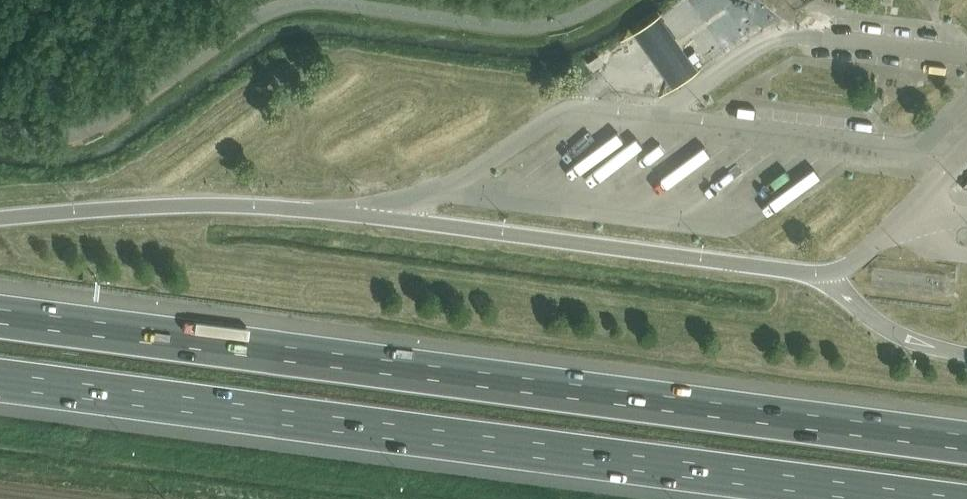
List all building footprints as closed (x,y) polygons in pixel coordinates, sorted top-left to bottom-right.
[(662,14),(637,31),(647,45),(666,73),(674,85),(699,68),(691,56),(672,28),(662,14)]
